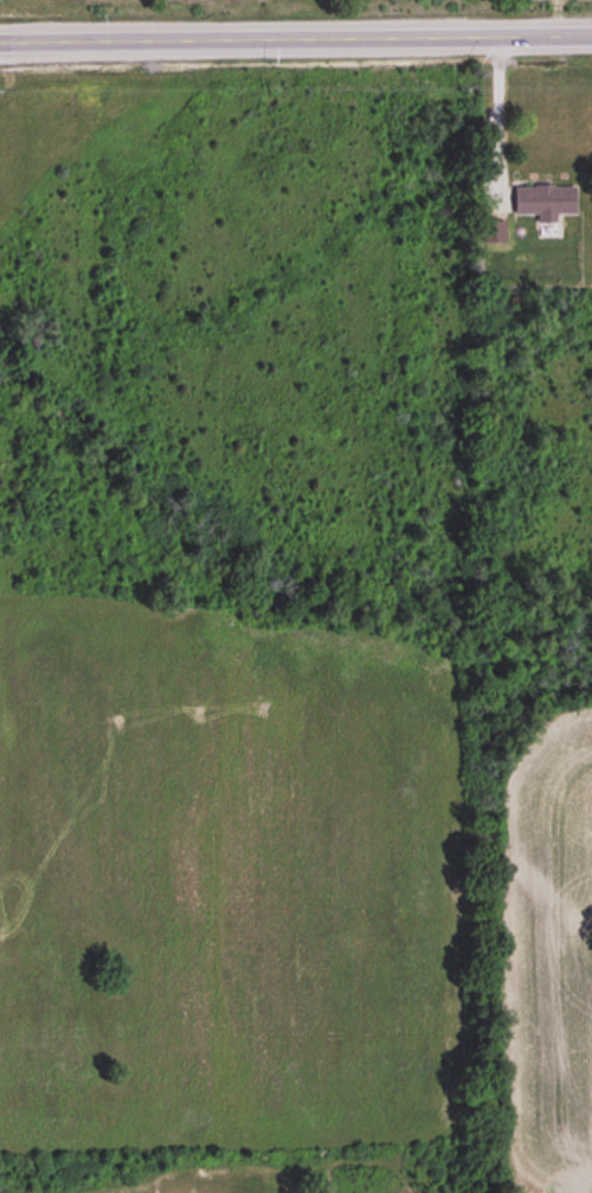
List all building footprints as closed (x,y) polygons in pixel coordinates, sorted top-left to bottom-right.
[(537,214),(538,223),(556,223),(556,214),(574,214),(574,186),(513,186),(513,215),(537,214)]
